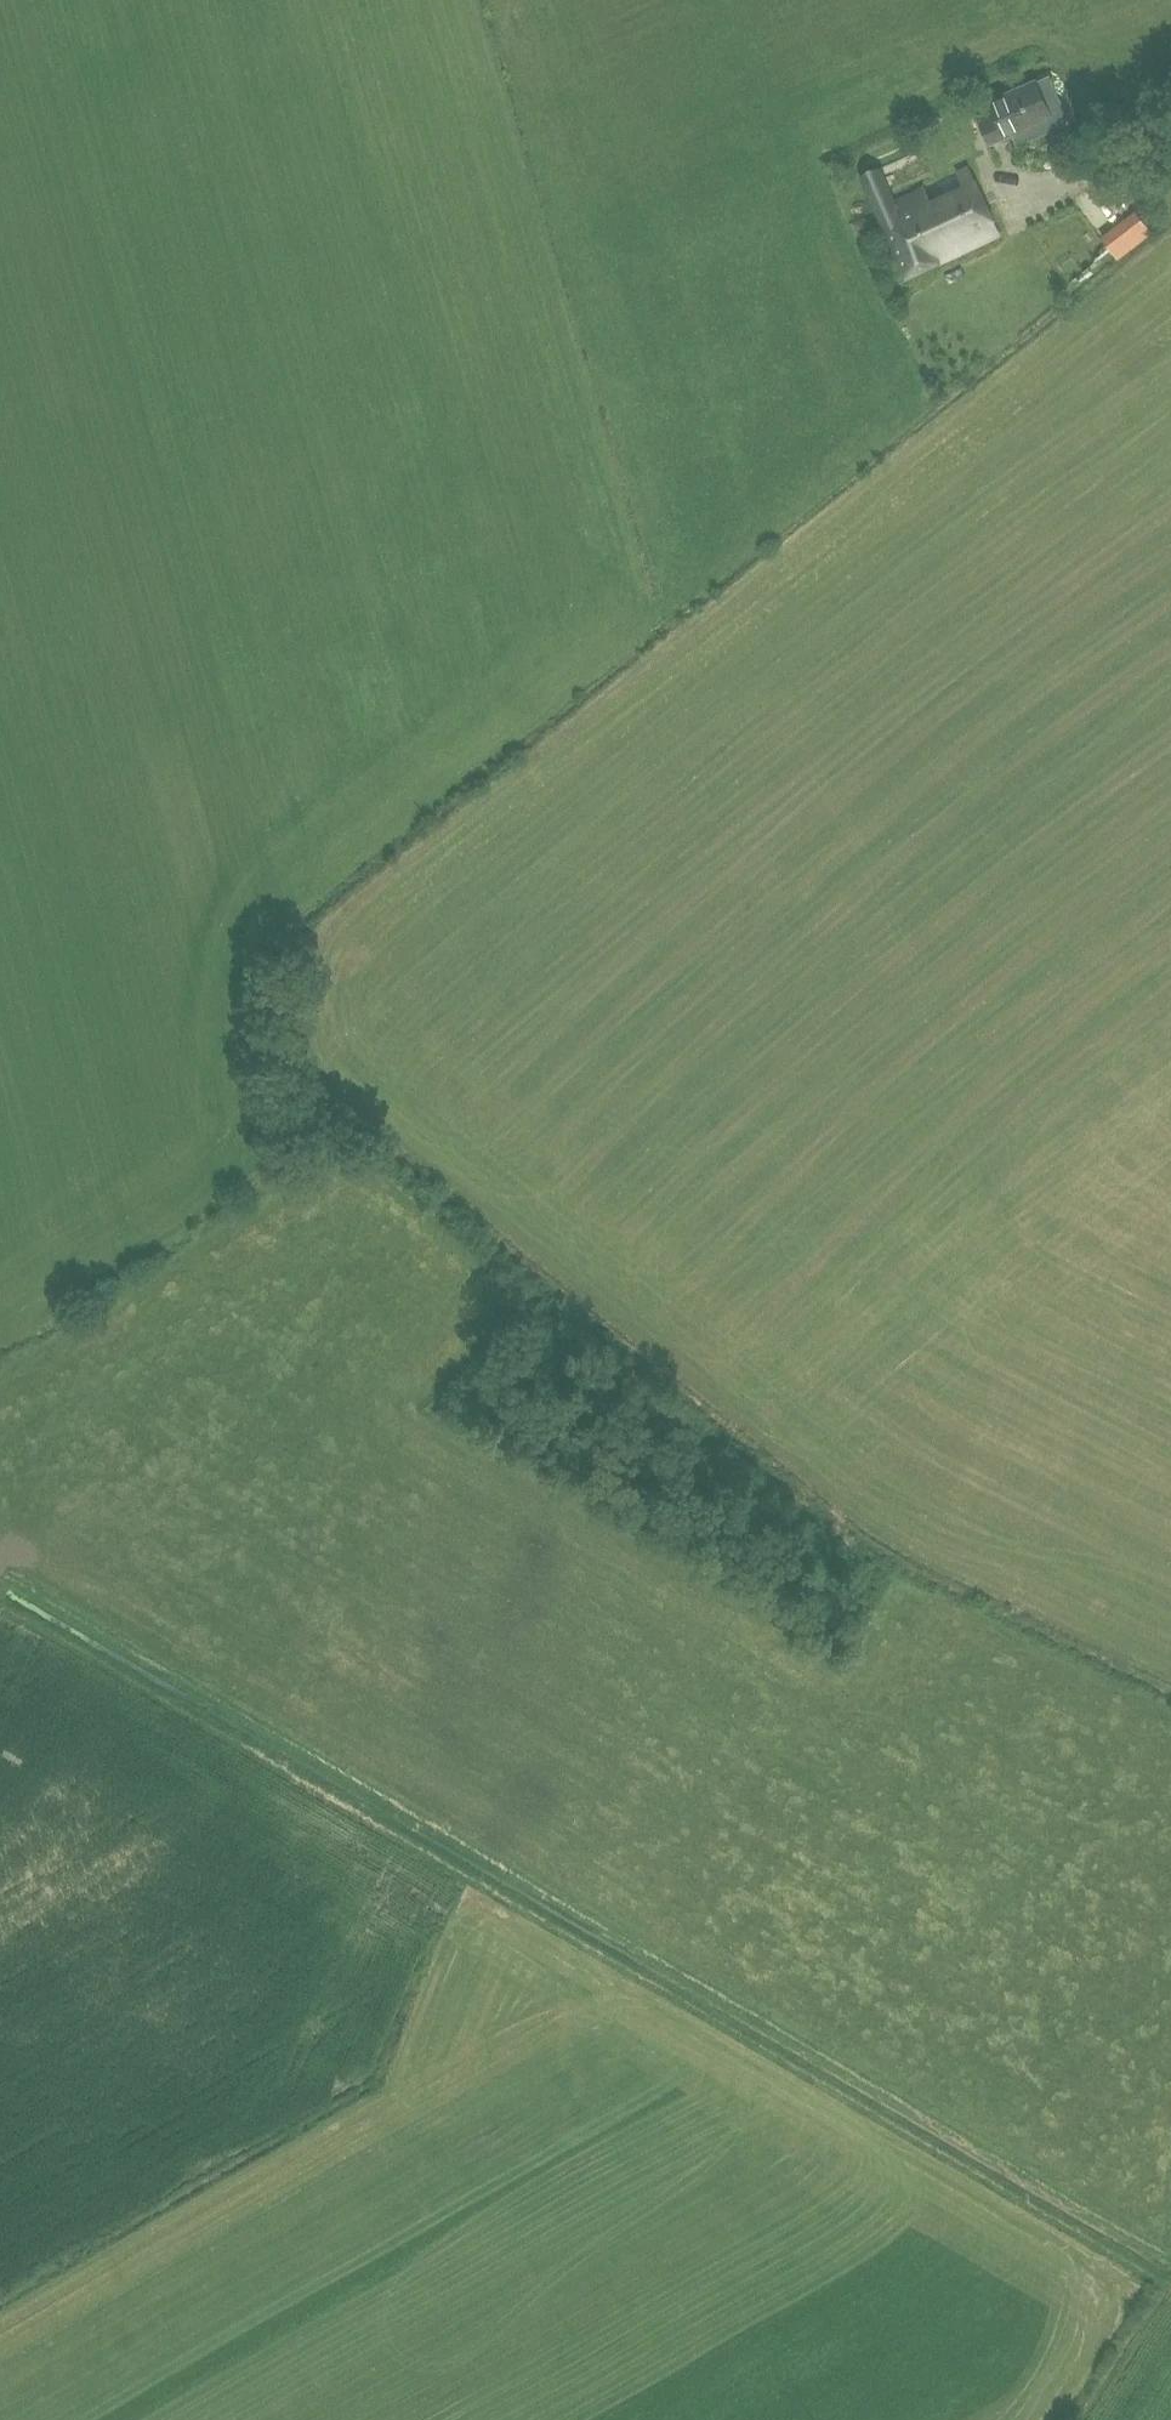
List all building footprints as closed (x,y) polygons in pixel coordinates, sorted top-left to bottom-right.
[(995,114),(981,120),(991,143),(1016,132),(1015,130),(1040,120),(1037,114),(1050,108),(1038,80),(990,100),(995,114)] [(897,200),(892,188),(926,172),(912,141),(858,164),(908,278),(1000,234),(969,168),(897,200)]
